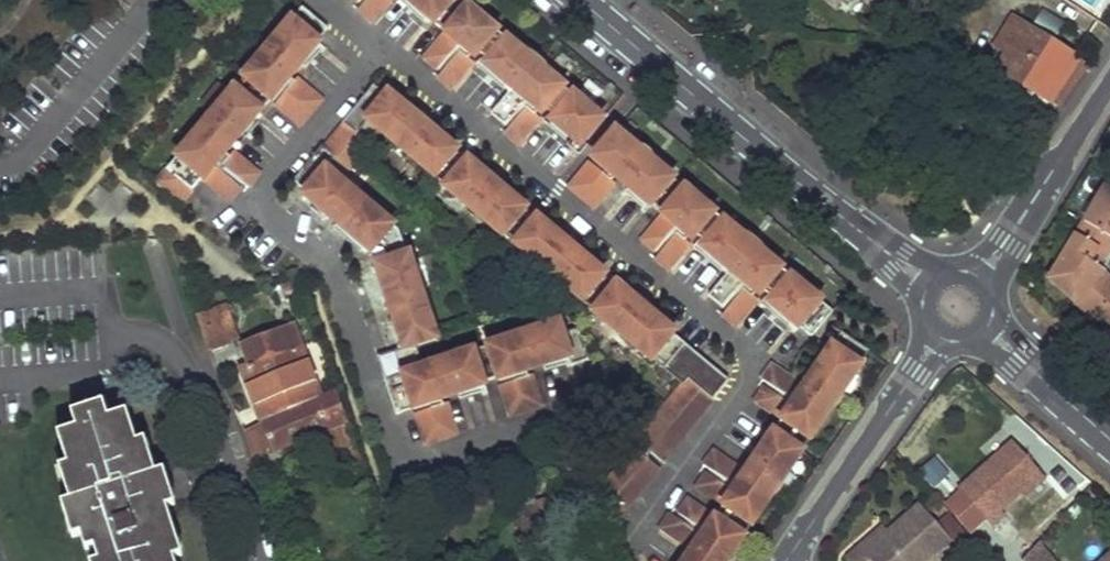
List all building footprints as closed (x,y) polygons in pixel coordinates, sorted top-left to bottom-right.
[(359,10),(372,21),(390,0),(368,0),(359,10)] [(428,17),(409,2),(409,0),(398,0),(425,22),(428,17)] [(409,2),(428,17),(447,33),(426,58),(439,70),(460,44),(464,47),(473,55),(477,58),(479,55),(483,58),(489,63),(489,69),(508,84),(514,89),(492,114),(505,125),(527,100),(531,103),(539,111),(543,114),(546,111),(551,114),(555,119),(556,125),(575,140),(582,147),(604,120),(586,105),(585,106),(564,89),(565,88),(508,40),(507,41),(486,23),(487,22),(469,7),(468,8),(458,0),(409,0),(409,2)] [(849,8),(858,0),(841,0),(840,1),(849,8)] [(194,139),(158,182),(183,203),(204,178),(231,200),(241,187),(216,166),(219,162),(227,154),(230,150),(227,147),(230,143),(235,138),(241,137),(256,118),(272,100),(273,101),(287,84),(286,83),(290,77),(301,64),(305,59),(307,60),(317,48),(321,43),(318,41),(328,29),(304,8),(285,30),(287,31),(256,68),(255,67),(221,107),(222,108),(195,141),(194,139)] [(1013,18),(986,61),(1061,108),(1090,66),(1013,18)] [(464,47),(461,51),(469,58),(473,55),(464,47)] [(305,59),(301,64),(307,68),(321,52),(317,48),(307,60),(305,59)] [(469,58),(461,51),(439,77),(452,89),(474,62),(469,58)] [(504,89),(508,84),(489,69),(489,63),(483,58),(477,66),(504,89)] [(286,83),(287,84),(273,101),(277,104),(295,82),(290,77),(286,83)] [(323,101),(297,79),(295,82),(277,104),(276,104),(301,126),(323,101)] [(564,334),(560,323),(548,327),(548,329),(503,344),(502,342),(463,355),(463,357),(418,372),(415,363),(416,362),(417,361),(417,360),(418,359),(419,357),(419,356),(419,355),(419,353),(419,351),(419,350),(418,349),(417,347),(417,346),(438,340),(431,317),(429,317),(416,278),(417,277),(410,255),(408,255),(399,230),(377,211),(375,213),(343,185),(344,184),(328,170),(337,159),(350,170),(371,145),(358,134),(369,121),(385,135),(386,134),(419,161),(418,163),(447,187),(446,188),(456,196),(457,195),(494,226),(493,227),(503,236),(505,235),(534,260),(535,258),(567,286),(567,287),(596,311),(595,313),(605,321),(606,320),(642,350),(641,352),(652,360),(653,359),(684,386),(638,441),(663,462),(730,381),(674,334),(675,333),(668,327),(658,319),(657,320),(652,316),(638,305),(634,300),(635,299),(622,289),(618,285),(617,286),(605,277),(606,275),(595,266),(581,254),(577,251),(574,254),(570,250),(565,246),(564,240),(545,224),(538,218),(537,219),(526,210),(527,209),(519,203),(510,194),(509,196),(503,192),(490,180),(485,176),(486,175),(474,164),(469,160),(468,162),(457,153),(458,151),(447,141),(432,130),(429,126),(426,130),(421,126),(415,121),(415,115),(397,100),(390,94),(388,96),(375,86),(344,123),(345,125),(326,149),(324,147),(296,181),(308,191),(305,195),(316,205),(330,216),(330,217),(337,216),(341,221),(346,224),(343,228),(366,247),(372,253),(377,265),(380,273),(388,297),(393,299),(396,307),(398,312),(393,313),(395,319),(401,336),(405,349),(379,358),(398,415),(415,409),(436,402),(436,400),(442,398),(458,393),(464,391),(465,393),(480,387),(486,385),(485,383),(499,378),(500,381),(521,374),(521,373),(527,370),(544,365),(550,363),(550,364),(565,359),(570,358),(573,366),(589,360),(579,330),(564,334)] [(400,95),(397,100),(415,115),(415,121),(421,126),(428,118),(400,95)] [(537,115),(539,111),(531,103),(527,107),(537,115)] [(537,115),(527,107),(505,133),(519,144),(540,118),(537,115)] [(572,145),(575,140),(556,125),(555,119),(551,114),(544,122),(572,145)] [(238,150),(261,122),(256,118),(241,137),(235,138),(230,143),(238,150)] [(447,141),(450,137),(436,125),(432,130),(447,141)] [(813,337),(833,312),(803,287),(802,288),(781,270),(782,269),(725,221),(724,222),(703,205),(704,204),(665,171),(664,172),(627,142),(628,140),(617,131),(594,158),(611,173),(612,171),(617,176),(631,187),(635,191),(634,192),(647,203),(652,207),(654,204),(665,213),(643,240),(656,251),(677,226),(681,230),(690,237),(693,240),(696,236),(701,240),(706,245),(707,251),(726,267),(731,271),(710,297),(723,308),(745,283),(748,285),(757,293),(761,295),(763,293),(768,297),(773,301),(774,307),(793,323),(799,328),(800,327),(813,337)] [(231,157),(223,166),(250,187),(260,174),(234,152),(231,157)] [(227,154),(219,162),(223,166),(231,157),(227,154)] [(594,158),(591,162),(613,181),(617,176),(612,171),(611,173),(594,158)] [(478,160),(474,164),(486,175),(485,176),(490,180),(495,175),(478,160)] [(613,181),(591,162),(570,187),(595,208),(616,183),(613,181)] [(508,186),(503,192),(509,196),(510,194),(519,203),(523,198),(508,186)] [(1107,186),(1085,222),(1109,238),(1109,188),(1107,186)] [(635,191),(631,187),(626,193),(643,207),(647,203),(634,192),(635,191)] [(326,221),(330,216),(316,205),(312,209),(326,221)] [(549,219),(545,224),(564,240),(565,246),(570,250),(576,242),(549,219)] [(362,252),(366,247),(343,228),(346,224),(341,221),(335,228),(362,252)] [(1076,303),(1103,272),(1105,271),(1099,267),(1109,248),(1109,238),(1085,222),(1050,280),(1076,303)] [(681,230),(678,234),(687,241),(690,237),(681,230)] [(687,241),(678,234),(656,260),(669,270),(691,244),(687,241)] [(722,271),(726,267),(707,251),(706,245),(701,240),(694,248),(722,271)] [(585,250),(581,254),(595,266),(599,261),(585,250)] [(1103,272),(1076,303),(1098,323),(1103,317),(1109,324),(1109,279),(1103,272)] [(393,299),(388,297),(380,273),(374,275),(386,310),(396,307),(393,299)] [(301,278),(281,285),(284,294),(304,287),(301,278)] [(626,285),(622,289),(635,299),(634,300),(638,305),(643,299),(626,285)] [(748,285),(745,289),(753,297),(757,293),(748,285)] [(753,297),(745,289),(723,315),(736,327),(758,300),(753,297)] [(789,327),(793,323),(774,307),(773,301),(768,297),(762,304),(789,327)] [(227,303),(200,312),(212,346),(239,337),(227,303)] [(657,310),(652,316),(657,320),(658,319),(668,327),(672,322),(657,310)] [(395,338),(401,336),(395,319),(389,321),(395,338)] [(242,342),(249,362),(302,344),(294,323),(242,342)] [(730,556),(731,557),(744,538),(743,537),(752,524),(752,525),(766,506),(765,505),(789,470),(790,471),(803,452),(802,451),(810,439),(811,440),(825,420),(823,419),(847,384),(848,385),(862,366),(860,365),(869,352),(842,333),(828,354),(814,375),(815,380),(812,386),(808,391),(805,388),(802,392),(795,402),(792,406),(765,387),(756,402),(783,420),(770,440),(756,460),(757,466),(753,471),(750,476),(746,474),(743,478),(737,487),(734,492),(707,473),(697,487),(724,506),(716,518),(689,500),(679,514),(706,532),(703,536),(697,546),(694,550),(698,553),(694,558),(692,560),(726,560),(730,556)] [(321,397),(302,344),(249,362),(241,366),(260,420),(321,397)] [(824,351),(803,380),(812,386),(815,380),(814,375),(828,354),(824,351)] [(544,365),(546,371),(567,364),(565,359),(550,364),(550,363),(544,365)] [(773,366),(763,380),(791,399),(798,390),(801,385),(773,366)] [(500,381),(502,386),(529,376),(527,370),(521,373),(521,374),(500,381)] [(529,376),(502,386),(511,417),(543,406),(533,375),(529,376)] [(482,393),(480,387),(465,393),(464,391),(458,393),(461,400),(482,393)] [(798,390),(791,399),(795,402),(802,392),(798,390)] [(321,397),(260,420),(272,452),(349,423),(338,391),(321,397)] [(62,500),(69,519),(77,516),(83,532),(88,547),(96,545),(102,560),(179,560),(175,549),(159,503),(156,505),(149,507),(144,490),(150,487),(161,483),(155,466),(149,446),(141,448),(136,434),(126,406),(106,412),(102,398),(72,408),(76,423),(58,428),(67,459),(73,475),(64,478),(71,496),(62,500)] [(415,409),(417,414),(444,405),(442,398),(436,400),(436,402),(415,409)] [(444,405),(417,414),(427,445),(458,434),(448,403),(444,405)] [(141,448),(149,446),(144,432),(136,434),(141,448)] [(357,447),(352,432),(338,436),(344,451),(357,447)] [(745,466),(753,471),(757,466),(756,460),(770,440),(765,436),(745,466)] [(1046,474),(1015,438),(959,487),(993,527),(1008,515),(1004,510),(1024,493),(1046,474)] [(635,448),(601,490),(613,526),(661,469),(635,448)] [(714,451),(704,466),(733,485),(739,475),(742,471),(714,451)] [(73,475),(67,459),(59,461),(64,478),(73,475)] [(165,463),(155,466),(161,483),(150,487),(156,505),(159,503),(175,549),(183,546),(169,500),(176,497),(165,463)] [(1028,497),(1050,478),(1046,474),(1024,493),(1028,497)] [(737,487),(743,478),(739,475),(733,485),(737,487)] [(156,505),(150,487),(144,490),(149,507),(156,505)] [(544,528),(531,489),(516,512),(523,536),(544,528)] [(849,560),(931,560),(953,542),(938,525),(922,508),(888,538),(867,557),(861,551),(849,560)] [(693,543),(699,534),(671,514),(661,529),(689,548),(693,543)] [(950,514),(938,525),(953,542),(960,550),(972,538),(950,514)] [(77,516),(69,519),(74,534),(83,532),(77,516)] [(861,551),(867,557),(888,538),(883,532),(861,551)] [(699,534),(693,543),(697,546),(703,536),(699,534)] [(92,560),(102,560),(96,545),(88,547),(92,560)] [(1036,551),(1026,560),(1044,560),(1036,551)] [(680,560),(692,560),(694,558),(686,552),(680,560)]
